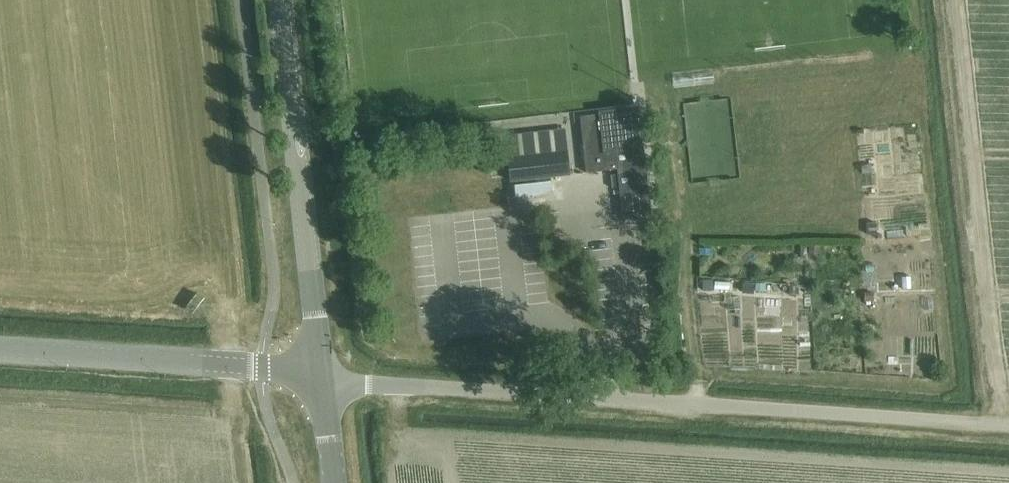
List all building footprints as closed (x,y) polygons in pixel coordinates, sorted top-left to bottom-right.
[(623,220),(650,217),(638,116),(630,117),(629,111),(579,117),(586,173),(617,169),(623,220)] [(503,129),(507,157),(566,151),(564,123),(503,129)] [(509,181),(557,176),(564,176),(569,175),(566,151),(507,157),(509,181)] [(551,181),(514,185),(515,197),(553,193),(551,181)] [(917,228),(905,229),(906,242),(918,240),(917,228)] [(819,247),(808,246),(808,256),(819,256),(819,247)]
